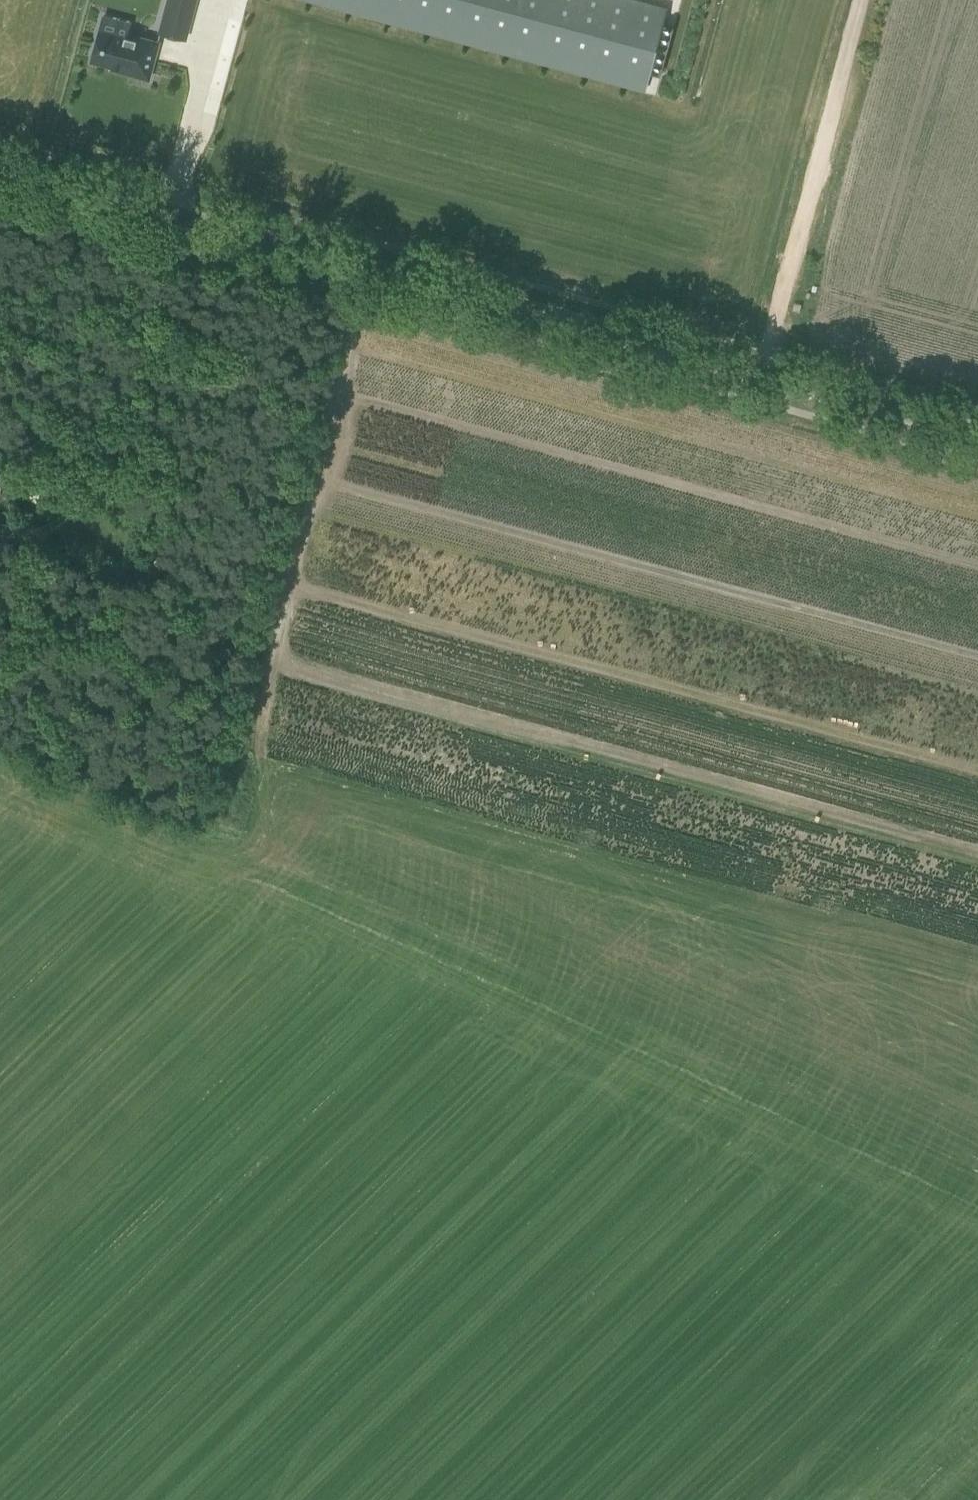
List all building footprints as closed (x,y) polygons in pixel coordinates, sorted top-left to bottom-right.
[(166,8),(192,15),(196,0),(168,0),(166,8)] [(647,89),(651,73),(660,75),(673,27),(664,24),(669,8),(639,0),(324,0),(647,89)] [(111,65),(110,68),(148,78),(158,42),(125,33),(125,36),(99,29),(91,60),(111,65)] [(10,456),(0,453),(0,490),(10,456)]
